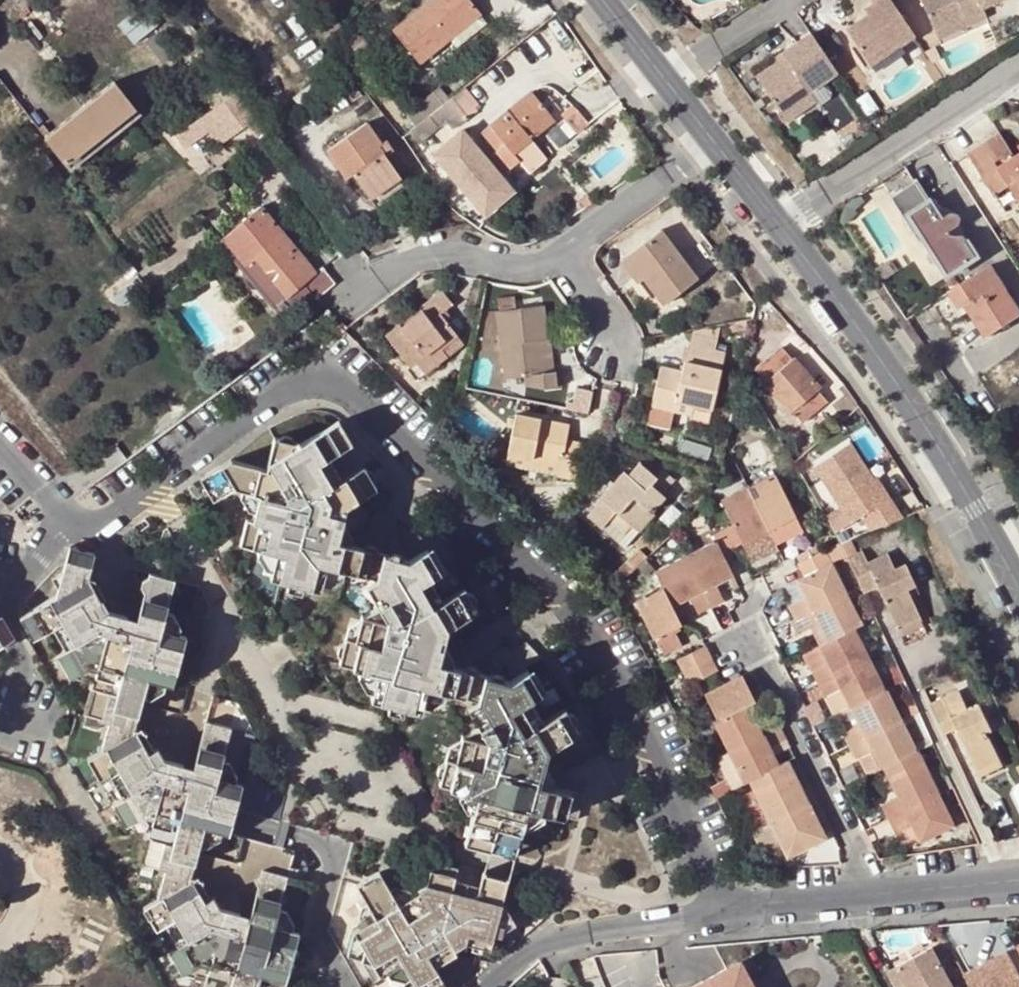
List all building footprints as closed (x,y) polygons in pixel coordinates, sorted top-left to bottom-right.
[(420,61),(449,37),(479,12),(469,0),(433,0),(396,30),(420,61)] [(901,42),(916,32),(893,0),(875,0),(866,7),(869,11),(847,27),(867,56),(897,37),(901,42)] [(937,26),(985,4),(995,0),(925,0),(937,26)] [(989,14),(985,4),(937,26),(941,35),(989,14)] [(142,6),(117,26),(133,45),(157,25),(142,6)] [(757,74),(781,108),(811,88),(840,68),(812,29),(783,49),(786,53),(777,60),(757,74)] [(369,47),(360,36),(349,45),(357,55),(369,47)] [(905,48),(901,42),(897,37),(867,56),(875,68),(905,48)] [(774,55),(777,60),(786,53),(783,49),(774,55)] [(115,82),(45,139),(63,162),(134,106),(115,82)] [(453,96),(469,117),(481,108),(464,87),(453,96)] [(416,126),(448,100),(438,88),(406,114),(416,126)] [(819,99),(811,88),(781,108),(789,120),(819,99)] [(491,156),(505,174),(519,162),(529,174),(545,161),(529,141),(555,120),(532,92),(482,133),(497,151),(491,156)] [(176,138),(186,150),(210,133),(220,147),(230,139),(231,142),(249,129),(257,140),(267,133),(258,119),(255,121),(236,95),(176,138)] [(447,122),(453,130),(469,117),(453,96),(448,100),(416,126),(410,131),(420,143),(447,122)] [(134,106),(63,162),(70,171),(141,114),(134,106)] [(330,151),(349,179),(354,175),(371,200),(402,179),(379,146),(382,144),(369,125),(330,151)] [(490,210),(513,192),(491,165),(482,173),(475,164),(484,157),(462,130),(440,148),(450,161),(444,166),(473,202),(479,197),(490,210)] [(997,133),(968,152),(995,194),(1009,184),(1018,198),(1018,152),(1013,155),(997,133)] [(434,153),(444,166),(450,161),(440,148),(434,153)] [(491,165),(484,157),(475,164),(482,173),(491,165)] [(949,232),(958,226),(959,225),(960,222),(960,218),(958,216),(955,214),(951,214),(941,220),(915,179),(888,197),(916,241),(924,236),(948,274),(976,256),(963,236),(951,235),(949,232)] [(479,197),(473,202),(484,215),(490,210),(479,197)] [(587,211),(596,205),(588,197),(581,203),(587,211)] [(224,238),(247,266),(258,258),(277,281),(261,295),(272,309),(315,274),(263,208),(224,238)] [(658,233),(627,257),(644,279),(640,281),(642,284),(660,307),(694,281),(658,233)] [(627,257),(620,263),(636,284),(640,281),(644,279),(627,257)] [(958,308),(964,305),(970,301),(991,333),(1018,314),(1018,309),(990,263),(947,291),(958,308)] [(442,294),(386,337),(409,368),(415,363),(423,374),(446,356),(440,349),(456,337),(440,315),(451,306),(442,294)] [(495,311),(503,379),(525,377),(526,386),(561,388),(559,371),(553,371),(544,372),(541,340),(547,339),(543,305),(515,309),(514,296),(497,298),(498,310),(495,311)] [(991,333),(970,301),(964,305),(985,337),(991,333)] [(749,331),(751,322),(728,326),(730,334),(749,331)] [(456,337),(440,349),(446,356),(462,344),(456,337)] [(544,372),(553,371),(549,339),(547,339),(541,340),(544,372)] [(680,371),(660,367),(650,407),(673,412),(675,403),(693,407),(709,410),(722,354),(686,346),(680,371)] [(755,368),(792,414),(817,393),(820,390),(792,358),(790,360),(779,349),(755,368)] [(817,393),(792,414),(802,425),(827,404),(817,393)] [(675,403),(673,412),(691,416),(693,407),(675,403)] [(650,407),(646,424),(669,430),(673,412),(650,407)] [(731,412),(720,410),(717,427),(728,430),(731,412)] [(514,416),(505,455),(556,467),(554,476),(553,479),(573,483),(581,446),(564,442),(566,428),(514,416)] [(467,675),(455,671),(438,667),(442,651),(444,643),(446,636),(455,630),(482,614),(479,609),(481,603),(476,596),(471,596),(469,591),(447,604),(436,610),(422,588),(433,582),(443,576),(430,553),(411,564),(403,551),(394,549),(391,561),(378,558),(379,554),(368,552),(367,555),(349,550),(335,547),(339,530),(342,516),(380,494),(377,491),(379,484),(374,477),(369,477),(365,472),(344,485),(334,491),(320,467),(331,462),(353,449),(340,428),(301,450),(293,447),(293,443),(283,441),(279,444),(273,443),(266,472),(231,464),(201,482),(206,490),(211,497),(215,503),(234,491),(243,494),(259,497),(256,514),(254,521),(260,522),(254,548),(262,550),(278,553),(275,572),(273,580),(322,593),(324,587),(329,568),(345,572),(377,580),(378,582),(390,602),(380,609),(363,619),(362,626),(358,645),(349,644),(348,648),(342,649),(340,658),(344,663),(343,669),(363,674),(379,677),(376,695),(374,702),(421,714),(425,711),(430,692),(445,695),(477,671),(472,671),(467,675)] [(889,509),(876,488),(852,452),(815,475),(853,532),(863,526),(873,541),(907,528),(893,506),(889,509)] [(503,464),(554,476),(556,467),(505,455),(503,464)] [(344,485),(331,462),(320,467),(334,491),(344,485)] [(587,518),(600,530),(615,515),(631,530),(636,536),(654,517),(652,515),(665,501),(662,499),(675,485),(664,474),(657,482),(640,466),(628,478),(624,474),(599,500),(602,502),(587,518)] [(746,486),(766,528),(793,514),(772,473),(746,486)] [(880,485),(876,488),(889,509),(893,506),(880,485)] [(746,486),(719,499),(731,524),(740,541),(766,528),(746,486)] [(205,501),(211,497),(206,490),(201,493),(205,501)] [(248,512),(256,514),(259,497),(243,494),(241,502),(248,512)] [(775,545),(802,533),(793,514),(766,528),(775,545)] [(616,545),(631,530),(615,515),(600,530),(616,545)] [(731,524),(724,528),(733,545),(740,541),(731,524)] [(737,553),(733,545),(724,528),(712,534),(713,538),(724,560),(737,553)] [(348,532),(339,530),(335,547),(349,550),(353,539),(348,532)] [(724,560),(713,538),(683,554),(707,605),(721,598),(713,582),(730,573),(724,560)] [(638,547),(621,563),(630,572),(636,567),(647,557),(638,547)] [(844,551),(852,570),(861,566),(853,548),(844,551)] [(266,570),(275,572),(278,553),(262,550),(260,558),(266,570)] [(823,551),(797,563),(802,576),(829,563),(823,551)] [(291,974),(298,971),(294,965),(296,959),(302,958),(297,951),(299,943),(293,935),(277,930),(280,919),(260,893),(251,925),(242,923),(243,918),(224,912),(213,909),(196,877),(208,833),(232,839),(245,791),(222,784),(233,736),(210,731),(201,735),(199,742),(204,751),(197,774),(164,766),(157,764),(139,734),(147,702),(152,686),(167,690),(177,693),(190,642),(182,640),(166,636),(170,619),(179,588),(154,581),(153,585),(151,586),(149,587),(148,589),(147,592),(147,594),(148,597),(150,599),(142,625),(114,619),(96,585),(102,561),(77,553),(71,577),(61,584),(66,593),(64,603),(37,619),(51,644),(75,687),(101,694),(92,727),(115,734),(109,758),(95,766),(132,832),(154,839),(144,871),(168,880),(161,907),(151,914),(188,982),(207,986),(288,986),(291,974)] [(670,604),(687,595),(693,608),(695,611),(707,605),(683,554),(653,570),(660,583),(670,604)] [(644,575),(653,568),(647,557),(636,567),(644,575)] [(795,618),(844,595),(829,563),(802,576),(795,579),(804,598),(789,606),(795,618)] [(879,598),(899,640),(925,629),(915,610),(911,601),(920,596),(910,576),(899,581),(891,565),(871,575),(866,563),(861,566),(852,570),(860,587),(867,604),(879,598)] [(343,580),(345,572),(329,568),(324,587),(329,588),(343,580)] [(447,604),(433,582),(422,588),(436,610),(447,604)] [(653,635),(671,626),(679,622),(676,616),(670,604),(660,583),(634,597),(653,635)] [(670,604),(676,616),(693,608),(687,595),(670,604)] [(859,626),(844,595),(795,618),(790,621),(796,635),(817,625),(825,642),(851,629),(859,626)] [(920,596),(911,601),(915,610),(924,605),(920,596)] [(170,619),(166,636),(182,640),(185,630),(181,622),(170,619)] [(351,632),(349,644),(358,645),(362,626),(351,632)] [(680,646),(671,626),(653,635),(663,654),(680,646)] [(810,671),(816,684),(866,660),(851,629),(825,642),(816,646),(825,664),(810,671)] [(928,635),(925,629),(899,640),(902,647),(928,635)] [(677,658),(683,670),(709,656),(703,643),(677,658)] [(825,664),(816,646),(801,653),(810,671),(825,664)] [(452,653),(442,651),(438,667),(455,671),(457,661),(452,653)] [(534,731),(519,708),(530,702),(542,694),(518,655),(505,663),(516,683),(511,686),(502,670),(495,669),(492,681),(482,679),(477,671),(445,695),(478,704),(479,706),(491,726),(481,732),(465,741),(464,748),(460,767),(448,764),(441,768),(439,776),(442,779),(441,786),(462,792),(478,796),(474,812),(473,818),(525,830),(526,824),(530,809),(546,813),(554,816),(556,808),(565,805),(560,797),(561,790),(553,789),(537,786),(541,768),(544,755),(580,735),(577,729),(579,725),(573,718),(570,718),(566,712),(544,724),(534,731)] [(709,656),(683,670),(689,682),(715,668),(709,656)] [(816,684),(831,716),(837,713),(848,708),(882,691),(866,660),(816,684)] [(979,671),(976,665),(962,671),(965,678),(979,671)] [(367,693),(376,695),(379,677),(363,674),(361,682),(367,693)] [(745,705),(753,701),(739,675),(722,683),(702,694),(714,720),(745,705)] [(167,690),(152,686),(147,702),(157,705),(165,700),(167,690)] [(841,733),(847,746),(898,721),(882,691),(848,708),(856,726),(845,731),(841,733)] [(445,695),(430,692),(425,711),(428,709),(445,695)] [(953,730),(973,772),(995,761),(983,735),(988,733),(976,707),(964,713),(955,693),(927,706),(940,736),(953,730)] [(434,710),(444,703),(445,695),(428,709),(434,710)] [(544,724),(530,702),(519,708),(534,731),(544,724)] [(777,727),(771,713),(753,722),(745,705),(714,720),(711,721),(725,752),(777,727)] [(856,726),(848,708),(837,713),(845,731),(856,726)] [(911,719),(923,744),(929,741),(917,716),(911,719)] [(854,759),(858,757),(869,752),(878,769),(882,767),(913,752),(898,721),(847,746),(854,759)] [(777,727),(725,752),(740,783),(747,780),(775,766),(766,750),(784,741),(777,727)] [(450,755),(448,764),(460,767),(464,748),(450,755)] [(729,788),(740,783),(725,752),(713,758),(729,788)] [(869,752),(858,757),(866,775),(878,769),(869,752)] [(882,767),(888,780),(921,764),(915,752),(913,752),(882,767)] [(775,766),(747,780),(752,790),(790,771),(784,761),(775,766)] [(995,761),(973,772),(976,779),(999,768),(995,761)] [(886,819),(936,795),(921,764),(888,780),(897,797),(880,806),(886,819)] [(550,770),(541,768),(537,786),(553,789),(555,780),(550,770)] [(752,790),(768,822),(813,801),(807,789),(800,792),(796,782),(790,771),(752,790)] [(938,779),(944,791),(950,788),(944,776),(938,779)] [(802,779),(796,782),(800,792),(807,789),(802,779)] [(464,809),(474,812),(478,796),(462,792),(459,801),(464,809)] [(252,794),(246,817),(279,827),(281,825),(287,803),(252,794)] [(918,841),(951,824),(936,795),(886,819),(893,832),(909,824),(918,841)] [(822,836),(817,826),(813,818),(820,815),(813,801),(768,822),(785,854),(822,836)] [(544,821),(546,813),(530,809),(526,824),(533,826),(544,821)] [(813,818),(817,826),(824,823),(820,815),(813,818)] [(516,927),(504,906),(508,886),(483,879),(480,891),(476,903),(452,897),(456,883),(446,870),(433,867),(426,895),(415,902),(400,911),(392,896),(381,879),(365,888),(360,891),(371,909),(380,923),(364,932),(358,935),(352,960),(375,966),(383,979),(389,976),(404,968),(413,981),(416,986),(444,986),(436,972),(457,959),(454,954),(466,947),(491,954),(495,941),(516,927)] [(260,893),(280,919),(290,881),(266,875),(260,893)] [(480,891),(456,883),(452,897),(476,903),(480,891)] [(392,896),(400,911),(415,902),(411,896),(399,892),(392,896)] [(360,924),(364,932),(380,923),(371,909),(362,914),(360,924)] [(898,973),(905,986),(950,986),(933,955),(898,973)] [(1005,955),(962,977),(968,986),(1018,986),(1018,980),(1005,955)] [(685,986),(739,986),(750,982),(739,961),(685,986)] [(404,986),(413,981),(404,968),(389,976),(393,983),(404,986)] [(898,973),(889,978),(894,986),(905,986),(898,973)]
